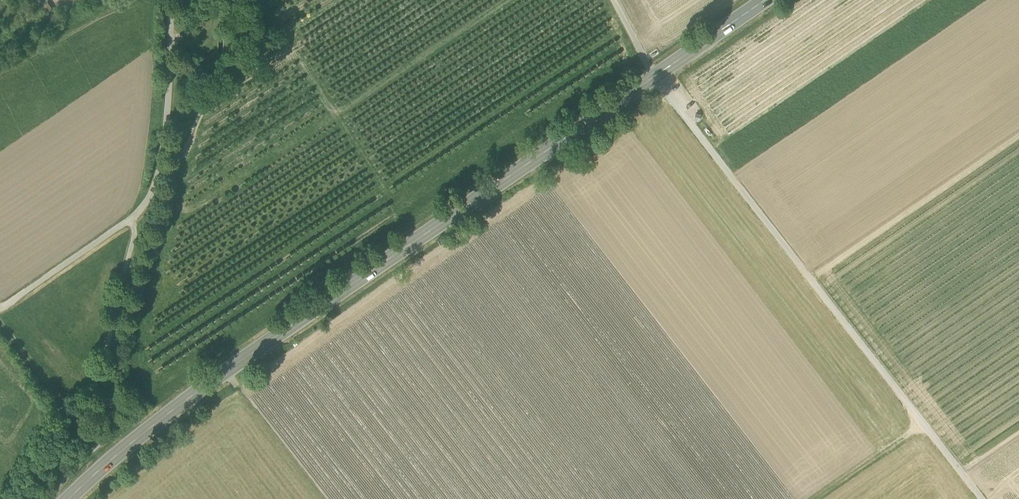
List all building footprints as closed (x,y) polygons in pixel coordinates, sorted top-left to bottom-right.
[(215,36),(228,37),(228,29),(216,28),(215,36)]
